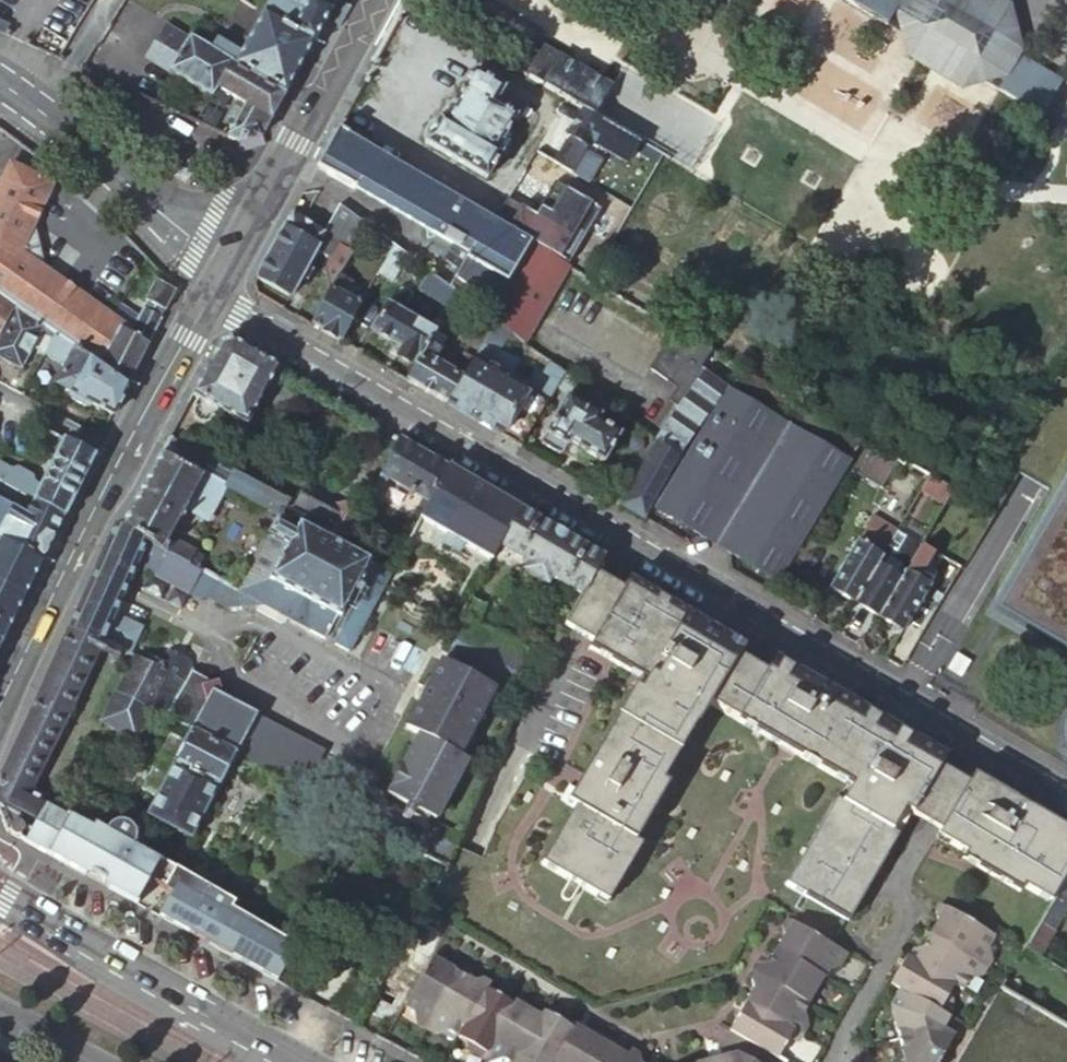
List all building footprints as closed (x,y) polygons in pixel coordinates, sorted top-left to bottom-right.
[(229,63),(130,0),(124,0),(79,70),(110,84),(147,29),(159,37),(155,43),(168,51),(159,66),(210,98),(215,88),(229,63)] [(285,95),(313,42),(293,31),(300,17),(270,0),(268,2),(233,65),(285,95)] [(313,42),(337,0),(270,0),(300,17),(293,31),(313,42)] [(885,26),(900,0),(841,0),(885,26)] [(1003,4),(996,0),(903,0),(895,13),(900,34),(922,29),(972,58),(999,11),(1003,4)] [(978,62),(985,84),(1006,78),(1021,51),(1007,7),(1003,4),(999,11),(972,58),(978,62)] [(922,29),(900,34),(900,35),(964,72),(972,58),(922,29)] [(964,72),(900,35),(906,57),(963,90),(984,84),(964,72)] [(541,46),(524,76),(583,110),(594,116),(612,87),(541,46)] [(984,84),(985,84),(978,62),(972,58),(964,72),(984,84)] [(1018,61),(999,93),(1039,117),(1058,84),(1018,61)] [(235,122),(227,138),(230,139),(238,143),(262,135),(274,114),(280,103),(285,95),(233,65),(229,63),(215,88),(239,102),(230,119),(235,122)] [(424,144),(485,179),(500,154),(495,151),(514,119),(518,122),(527,105),(503,91),(504,90),(475,73),(470,74),(460,92),(463,96),(447,123),(438,118),(438,120),(435,121),(430,124),(426,131),(424,137),(424,139),(425,141),(425,142),(424,144)] [(223,118),(204,109),(196,124),(217,133),(223,118)] [(639,143),(594,116),(583,110),(568,136),(588,148),(590,143),(626,165),(639,143)] [(569,265),(337,130),(322,157),(322,160),(325,160),(328,169),(326,170),(326,171),(325,172),(326,173),(418,226),(403,253),(407,257),(429,273),(457,294),(495,322),(510,332),(525,343),(569,265)] [(0,181),(0,295),(15,306),(55,335),(89,359),(104,335),(111,334),(109,338),(113,341),(124,324),(113,316),(43,268),(33,229),(41,211),(51,190),(54,184),(8,163),(0,181)] [(56,193),(51,190),(41,211),(46,214),(56,193)] [(308,225),(291,215),(283,228),(317,248),(323,236),(339,206),(324,195),(308,225)] [(337,274),(367,227),(339,206),(323,236),(337,245),(321,272),(306,305),(317,311),(331,284),(337,274)] [(283,228),(255,279),(289,298),(300,278),(306,281),(311,271),(306,267),(317,248),(283,228)] [(387,257),(393,246),(384,240),(379,250),(387,257)] [(407,257),(403,253),(393,246),(387,257),(377,274),(392,283),(407,257)] [(448,309),(457,294),(429,273),(418,287),(448,309)] [(310,326),(339,343),(359,305),(344,296),(351,283),(337,274),(331,284),(317,311),(310,326)] [(148,302),(166,311),(176,291),(155,280),(145,301),(148,302)] [(15,306),(0,295),(0,333),(15,306)] [(144,309),(162,319),(166,311),(148,302),(144,309)] [(434,332),(438,326),(432,322),(428,328),(387,304),(372,332),(400,349),(395,357),(413,367),(434,332)] [(15,306),(0,333),(0,359),(20,369),(36,341),(40,334),(52,340),(55,335),(15,306)] [(113,316),(124,324),(132,330),(136,322),(117,308),(113,316)] [(89,359),(128,387),(162,319),(144,309),(136,322),(132,330),(124,324),(113,341),(109,338),(111,334),(104,335),(89,359)] [(474,359),(447,406),(520,448),(547,403),(532,394),(525,390),(525,389),(506,378),(509,376),(516,363),(499,352),(510,332),(495,322),(474,359)] [(405,381),(447,406),(474,359),(464,353),(457,364),(438,352),(446,339),(434,332),(413,367),(405,381)] [(657,442),(677,456),(701,422),(724,389),(697,369),(712,348),(685,332),(672,349),(668,346),(651,369),(678,389),(669,401),(677,407),(654,440),(657,442)] [(36,341),(48,348),(52,340),(40,334),(36,341)] [(92,406),(113,417),(128,387),(89,359),(55,335),(52,340),(48,348),(44,355),(65,366),(54,386),(69,394),(70,400),(85,408),(92,406)] [(246,427),(277,370),(231,343),(220,346),(192,398),(196,400),(192,408),(193,409),(193,411),(192,413),(192,416),(193,418),(194,420),(196,422),(197,423),(199,424),(202,425),(205,425),(208,424),(210,422),(212,419),(213,420),(217,411),(246,427)] [(556,389),(565,374),(551,363),(541,380),(556,389)] [(655,510),(776,582),(861,439),(739,369),(655,510)] [(575,381),(565,374),(556,389),(562,393),(569,391),(575,381)] [(547,403),(556,389),(541,380),(532,394),(547,403)] [(569,443),(602,463),(619,434),(603,425),(606,419),(567,396),(540,443),(540,444),(540,445),(559,456),(561,456),(569,443)] [(33,501),(64,518),(94,456),(43,430),(34,446),(54,458),(41,486),(34,482),(32,476),(18,468),(11,470),(0,464),(0,482),(33,501)] [(280,514),(285,506),(288,501),(169,439),(121,529),(187,566),(194,556),(195,552),(172,539),(187,512),(207,522),(226,488),(279,516),(280,514)] [(447,469),(398,441),(368,500),(375,504),(388,480),(428,504),(447,469)] [(619,506),(643,520),(679,458),(677,456),(657,442),(619,506)] [(894,479),(904,462),(875,446),(841,505),(869,521),(873,516),(894,479)] [(928,476),(904,462),(894,479),(918,493),(919,492),(928,476)] [(499,547),(519,511),(447,469),(428,504),(420,519),(435,528),(430,537),(458,553),(463,544),(491,560),(492,560),(499,547)] [(951,490),(928,476),(919,492),(942,505),(951,490)] [(1004,592),(994,610),(1004,624),(1054,653),(1066,668),(1066,480),(1004,592)] [(295,512),(285,506),(280,514),(343,548),(358,521),(337,509),(332,517),(301,500),(295,512)] [(42,562),(64,518),(33,501),(26,517),(0,502),(0,539),(42,562)] [(581,596),(595,574),(603,560),(519,511),(499,547),(529,565),(526,568),(524,573),(546,586),(548,581),(551,578),(581,596)] [(343,548),(280,514),(279,516),(234,591),(258,605),(278,614),(280,610),(306,624),(304,628),(324,638),(335,617),(345,622),(333,644),(348,652),(390,573),(343,548)] [(873,516),(869,521),(830,589),(854,603),(895,532),(897,530),(889,526),(891,521),(886,518),(883,522),(873,516)] [(919,546),(920,545),(923,539),(900,525),(897,530),(895,532),(919,546)] [(187,566),(121,529),(116,526),(96,571),(94,574),(88,586),(68,629),(101,643),(120,601),(125,590),(127,584),(139,559),(144,561),(140,569),(189,595),(201,573),(197,571),(187,566)] [(895,532),(854,603),(878,617),(919,546),(895,532)] [(26,596),(42,562),(0,539),(0,583),(26,596)] [(916,578),(932,552),(920,545),(919,546),(878,617),(902,631),(929,586),(916,578)] [(194,556),(187,566),(197,571),(203,561),(194,556)] [(258,605),(234,591),(201,573),(189,595),(200,600),(203,594),(226,606),(258,605)] [(595,574),(581,596),(564,627),(565,628),(575,634),(591,643),(588,650),(638,679),(642,672),(648,676),(639,692),(633,688),(582,775),(574,788),(565,803),(573,808),(541,865),(568,880),(562,893),(561,896),(561,898),(562,900),(563,901),(565,902),(567,902),(568,902),(569,901),(571,901),(571,900),(574,895),(579,887),(606,903),(641,846),(635,842),(667,785),(662,782),(696,725),(708,705),(779,745),(794,754),(844,783),(851,787),(841,803),(835,799),(785,885),(848,923),(898,836),(891,832),(903,811),(910,815),(928,826),(940,832),(937,838),(964,854),(961,860),(976,869),(1019,894),(1022,888),(1049,904),(1058,890),(1066,876),(1066,875),(1066,830),(1015,800),(1002,792),(972,775),(967,783),(956,777),(939,767),(945,758),(814,684),(801,676),(772,660),(765,673),(737,657),(742,648),(627,581),(622,589),(605,579),(595,574)] [(8,631),(26,596),(0,583),(0,627),(8,631)] [(278,614),(304,628),(306,624),(280,610),(278,614)] [(8,631),(0,627),(0,648),(8,631)] [(43,801),(30,794),(96,652),(101,643),(68,629),(54,662),(0,777),(0,803),(34,821),(44,801),(43,801)] [(525,697),(547,660),(527,649),(520,660),(462,629),(447,656),(466,665),(479,673),(525,697)] [(122,651),(101,643),(96,652),(117,662),(122,651)] [(169,650),(159,670),(184,683),(186,684),(191,675),(193,670),(191,662),(169,650)] [(139,659),(152,666),(154,667),(157,661),(142,653),(139,659)] [(134,698),(152,666),(139,659),(135,657),(102,723),(135,740),(152,708),(134,698)] [(419,702),(405,730),(418,736),(458,757),(493,690),(475,680),(461,673),(441,662),(426,689),(423,696),(419,702)] [(475,680),(479,673),(466,665),(461,673),(475,680)] [(152,708),(165,714),(184,683),(159,670),(154,667),(152,666),(134,698),(152,708)] [(201,680),(207,677),(193,670),(191,675),(201,680)] [(638,679),(633,688),(639,692),(648,676),(642,672),(638,679)] [(186,684),(169,716),(191,729),(236,755),(293,787),(314,747),(254,715),(255,712),(241,705),(221,694),(217,678),(211,680),(211,679),(207,677),(201,680),(191,675),(186,684)] [(236,755),(191,729),(185,741),(173,763),(175,764),(156,799),(147,817),(190,840),(218,787),(220,788),(236,755)] [(173,763),(185,741),(171,733),(141,791),(156,799),(175,764),(173,763)] [(435,821),(466,762),(458,757),(418,736),(387,796),(435,821)] [(323,751),(314,747),(293,787),(301,791),(318,760),(323,751)] [(330,766),(318,760),(301,791),(314,798),(327,772),(330,766)] [(340,779),(327,772),(314,798),(326,805),(340,779)] [(357,788),(340,779),(326,805),(343,814),(354,794),(357,788)] [(851,787),(844,783),(835,799),(841,803),(851,787)] [(565,802),(574,788),(568,785),(560,799),(565,802)] [(50,786),(43,801),(44,801),(58,808),(65,794),(50,786)] [(164,861),(137,844),(138,837),(138,835),(138,834),(136,827),(131,821),(126,818),(120,817),(115,817),(109,820),(105,823),(103,827),(92,821),(90,826),(58,808),(44,801),(34,821),(0,803),(0,813),(8,829),(11,827),(13,834),(87,876),(90,871),(113,884),(110,889),(139,905),(152,883),(164,861)] [(891,832),(898,836),(910,815),(903,811),(891,832)] [(438,828),(425,858),(446,870),(456,848),(460,838),(438,828)] [(279,985),(299,949),(295,947),(233,910),(237,904),(164,861),(152,883),(175,895),(162,918),(279,985)] [(1066,895),(1066,876),(1058,890),(1066,895)] [(1053,932),(1066,908),(1066,895),(1058,890),(1049,904),(1038,922),(1053,932)] [(994,937),(941,905),(936,913),(938,921),(922,949),(912,952),(909,958),(906,956),(888,985),(899,991),(890,1005),(905,1061),(939,1061),(954,1036),(941,1029),(949,1017),(938,1011),(953,986),(962,991),(994,937)] [(784,936),(772,956),(768,963),(763,964),(760,965),(750,981),(753,989),(729,1030),(777,1058),(808,1005),(807,1004),(823,976),(825,977),(828,972),(837,969),(846,954),(786,919),(781,928),(784,936)] [(1024,948),(1039,957),(1053,932),(1038,922),(1024,948)] [(1039,957),(1024,948),(1021,953),(1000,989),(1066,1029),(1066,973),(1039,957)] [(435,952),(403,1007),(465,1043),(467,1051),(485,1061),(500,1061),(501,1060),(505,1061),(639,1061),(638,1055),(630,1050),(626,1056),(613,1048),(611,1040),(597,1031),(588,1034),(573,1025),(572,1028),(565,1024),(544,1012),(540,1017),(527,1010),(524,1000),(517,996),(512,1004),(487,990),(490,984),(482,979),(473,982),(446,966),(444,957),(435,952)] [(768,963),(772,956),(767,956),(763,964),(768,963)]
